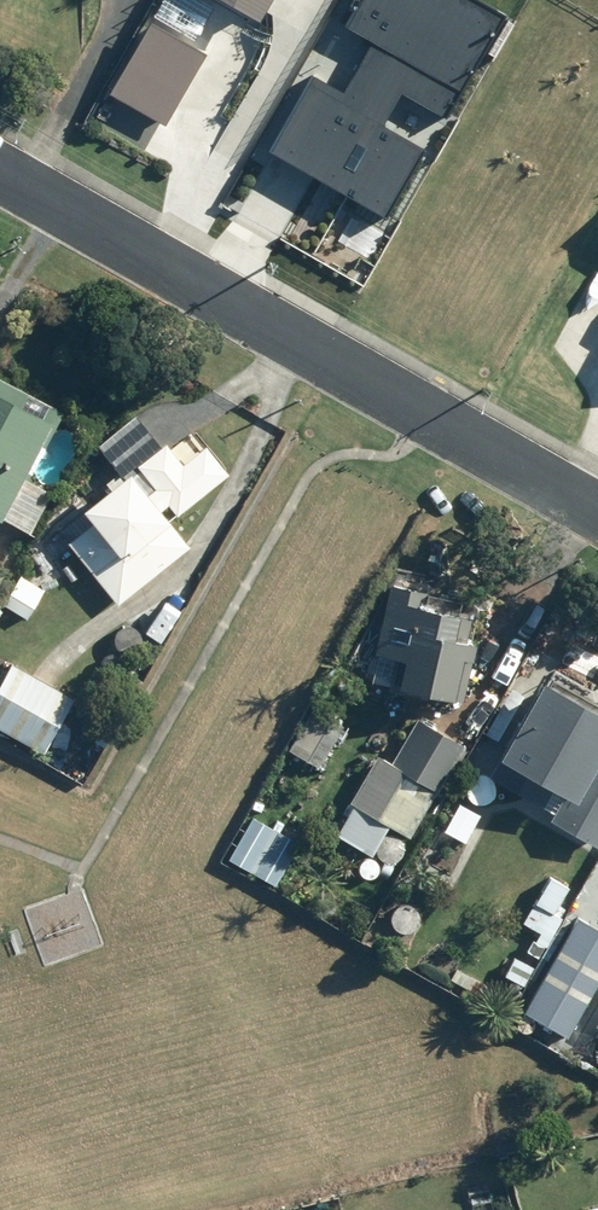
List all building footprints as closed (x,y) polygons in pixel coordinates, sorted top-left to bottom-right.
[(272,9),(277,0),(256,0),(272,9)] [(275,144),(385,207),(422,144),(381,121),(401,85),(449,113),(508,11),(489,0),(357,0),(347,17),(367,29),(336,83),(317,72),(275,144)] [(151,20),(110,88),(162,119),(203,51),(151,20)] [(34,531),(55,489),(31,476),(65,411),(0,377),(0,513),(34,531)] [(163,443),(138,412),(99,443),(125,475),(87,506),(97,519),(71,540),(121,602),(192,544),(173,520),(233,471),(209,442),(186,460),(169,439),(163,443)] [(476,655),(480,639),(470,637),(474,614),(463,611),(464,608),(427,601),(430,587),(393,580),(372,686),(404,693),(406,682),(468,694),(472,670),(465,668),(468,654),(476,655)] [(27,592),(18,582),(2,596),(11,606),(27,592)] [(55,747),(60,739),(55,736),(78,694),(14,658),(0,682),(0,686),(0,687),(0,717),(55,747)] [(549,675),(493,774),(557,809),(553,818),(597,843),(597,703),(549,675)] [(323,766),(347,724),(315,705),(290,746),(323,766)] [(353,799),(412,836),(468,743),(422,715),(395,760),(382,752),(353,799)] [(571,885),(555,876),(528,921),(541,929),(529,949),(541,956),(571,907),(562,901),(571,885)] [(528,999),(568,1022),(597,969),(597,924),(578,913),(528,999)] [(506,972),(527,983),(537,963),(517,953),(506,972)]
